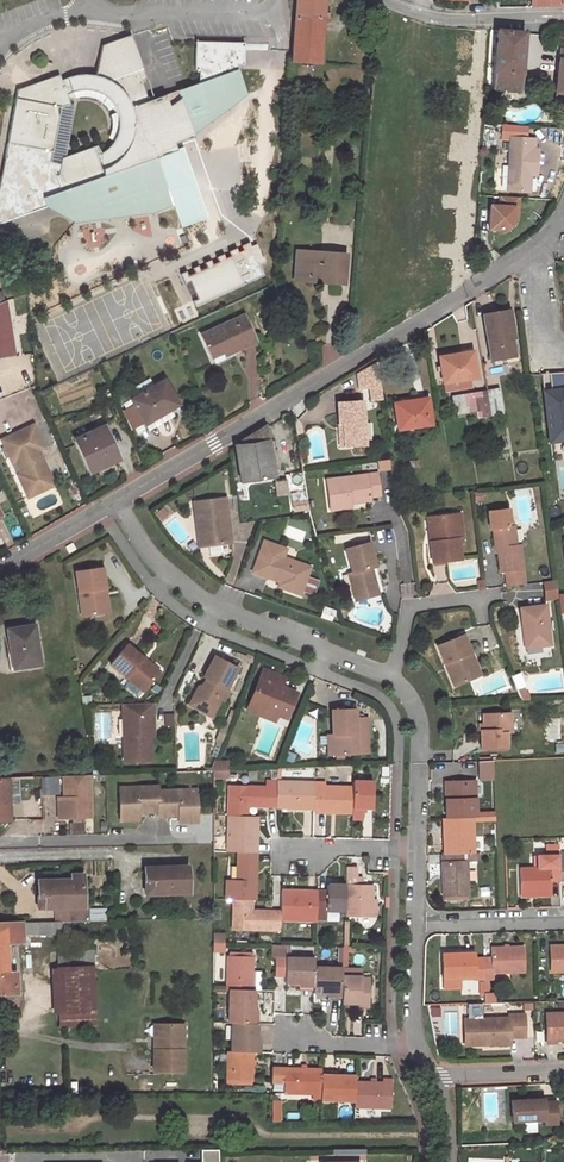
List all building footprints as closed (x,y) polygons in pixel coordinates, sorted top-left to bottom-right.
[(320,64),(323,19),(328,19),(328,14),(323,13),(324,0),(296,0),(293,42),(291,62),(320,64)] [(492,90),(515,92),(514,95),(519,96),(524,33),(497,31),(492,90)] [(69,83),(62,86),(61,82),(59,76),(17,90),(0,189),(0,223),(22,216),(20,211),(24,210),(26,214),(64,201),(63,196),(66,195),(67,200),(74,219),(77,218),(87,214),(88,220),(109,213),(100,188),(119,182),(130,212),(150,204),(151,207),(172,201),(157,158),(176,151),(174,144),(193,138),(187,120),(189,115),(192,111),(195,107),(199,104),(203,101),(210,122),(231,115),(228,107),(248,101),(237,69),(236,69),(236,65),(243,65),(244,44),(195,43),(195,71),(199,71),(198,82),(197,83),(197,85),(193,87),(189,89),(186,91),(182,94),(178,96),(176,89),(146,100),(140,81),(136,72),(142,70),(130,36),(102,46),(95,77),(94,82),(90,81),(83,80),(75,81),(69,83)] [(560,45),(554,94),(555,94),(554,108),(563,109),(563,46),(560,45)] [(145,79),(142,70),(136,72),(140,81),(145,79)] [(83,80),(90,81),(94,82),(95,77),(90,76),(82,76),(75,77),(67,79),(61,82),(62,86),(69,83),(75,81),(83,80)] [(197,83),(176,89),(178,96),(182,94),(186,91),(189,89),(193,87),(197,85),(197,83)] [(193,138),(210,122),(203,101),(199,104),(195,107),(192,111),(189,115),(187,120),(193,138)] [(511,140),(509,170),(508,176),(507,193),(531,195),(532,177),(533,171),(537,172),(539,152),(534,151),(535,141),(511,140)] [(184,148),(176,151),(157,158),(172,201),(173,205),(181,228),(208,218),(184,148)] [(506,152),(497,152),(497,169),(507,168),(506,152)] [(60,164),(51,163),(56,177),(58,176),(60,164)] [(130,212),(119,182),(100,188),(109,213),(88,220),(110,217),(153,212),(151,207),(150,204),(130,212)] [(500,207),(491,206),(489,230),(506,231),(507,225),(514,225),(515,208),(519,209),(519,199),(500,197),(500,207)] [(153,212),(173,205),(172,201),(151,207),(153,212)] [(181,269),(190,301),(267,280),(257,247),(181,269)] [(342,284),(345,255),(296,251),(294,276),(319,278),(319,282),(342,284)] [(15,315),(28,313),(24,295),(12,297),(15,315)] [(1,329),(11,325),(7,301),(0,303),(0,325),(1,329)] [(509,311),(482,315),(490,360),(514,356),(511,339),(514,339),(509,311)] [(256,341),(243,316),(202,336),(212,358),(233,348),(234,351),(256,341)] [(16,356),(11,325),(1,329),(5,358),(16,356)] [(476,377),(472,352),(439,358),(443,383),(476,377)] [(377,361),(357,373),(359,389),(369,388),(371,399),(382,397),(377,361)] [(563,441),(563,373),(541,374),(550,442),(563,441)] [(178,405),(164,381),(131,401),(134,406),(122,413),(131,432),(145,424),(169,410),(178,405)] [(490,415),(503,413),(499,388),(486,391),(490,415)] [(486,410),(487,416),(490,415),(486,391),(452,397),(455,415),(486,410)] [(431,425),(427,399),(395,404),(398,429),(431,425)] [(365,402),(340,403),(341,425),(346,425),(346,447),(366,447),(365,402)] [(171,415),(169,410),(145,424),(148,429),(171,415)] [(33,425),(16,434),(19,440),(4,447),(9,458),(13,456),(16,462),(22,474),(17,476),(28,498),(54,486),(38,451),(44,449),(33,425)] [(241,483),(275,477),(266,425),(235,444),(241,483)] [(117,460),(103,428),(76,440),(91,472),(117,460)] [(1,441),(4,447),(19,440),(16,434),(1,441)] [(390,460),(380,462),(381,470),(392,469),(390,460)] [(327,481),(330,510),(352,507),(352,504),(351,499),(370,496),(381,495),(378,473),(327,481)] [(300,499),(296,479),(275,482),(277,496),(288,494),(289,501),(300,499)] [(204,516),(208,546),(232,542),(226,499),(194,503),(196,517),(204,516)] [(307,500),(293,503),(294,511),(308,509),(307,500)] [(492,530),(495,550),(497,550),(499,570),(504,569),(506,587),(524,584),(519,546),(516,546),(514,527),(508,528),(507,523),(510,523),(508,510),(488,512),(490,530),(492,530)] [(461,529),(459,515),(447,516),(449,530),(461,529)] [(196,517),(201,547),(208,546),(204,516),(196,517)] [(429,538),(432,564),(460,561),(458,540),(462,539),(461,529),(449,530),(447,516),(432,518),(434,538),(429,538)] [(252,572),(279,583),(280,580),(281,581),(286,582),(283,589),(299,595),(309,569),(282,558),(276,556),(279,548),(263,542),(252,572)] [(368,543),(344,549),(350,574),(346,575),(352,596),(376,590),(371,574),(370,574),(368,569),(375,567),(368,543)] [(69,554),(75,550),(72,544),(65,547),(69,554)] [(279,548),(276,556),(282,558),(285,550),(279,548)] [(75,572),(82,615),(103,612),(100,593),(104,592),(101,568),(75,572)] [(283,589),(286,582),(281,581),(280,580),(279,583),(277,587),(283,589)] [(557,598),(556,580),(543,581),(544,599),(557,598)] [(353,602),(377,596),(376,590),(352,596),(353,602)] [(521,609),(525,643),(535,642),(535,647),(550,645),(545,607),(521,609)] [(40,665),(34,626),(7,630),(13,669),(40,665)] [(466,660),(464,654),(471,652),(463,634),(437,645),(454,685),(475,677),(468,659),(466,660)] [(142,658),(126,644),(110,663),(141,691),(155,676),(139,661),(142,658)] [(480,675),(471,652),(464,654),(466,660),(468,659),(475,677),(480,675)] [(223,701),(227,693),(225,687),(235,668),(213,656),(202,677),(208,680),(204,687),(201,688),(194,700),(202,704),(204,709),(212,713),(219,700),(223,701)] [(281,688),(274,685),(278,677),(261,670),(247,704),(273,714),(284,718),(294,693),(281,688)] [(194,700),(201,688),(204,687),(208,680),(202,677),(189,703),(187,705),(210,716),(212,713),(204,709),(202,704),(194,700)] [(278,677),(274,685),(281,688),(284,679),(278,677)] [(524,688),(518,691),(522,700),(529,700),(528,694),(526,694),(524,688)] [(146,735),(145,714),(152,714),(152,703),(122,704),(124,760),(150,759),(149,735),(146,735)] [(273,714),(247,704),(245,710),(271,720),(273,714)] [(329,710),(330,734),(330,755),(355,754),(367,754),(365,717),(353,717),(353,708),(329,710)] [(480,730),(481,750),(506,749),(506,733),(510,732),(509,712),(483,713),(483,723),(483,730),(480,730)] [(153,735),(152,714),(145,714),(146,735),(149,735),(153,735)] [(285,753),(283,760),(291,764),(294,757),(285,753)] [(226,761),(211,762),(207,771),(214,771),(226,770),(226,761)] [(478,774),(493,774),(493,761),(477,762),(478,774)] [(90,775),(63,776),(64,797),(61,797),(62,818),(91,817),(90,775)] [(10,820),(9,805),(20,804),(18,779),(7,779),(0,779),(0,820),(10,820)] [(52,792),(51,779),(42,779),(43,792),(52,792)] [(314,784),(277,782),(277,788),(276,807),(314,809),(314,787),(314,784)] [(372,808),(373,783),(353,782),(353,788),(352,814),(352,819),(362,819),(363,808),(372,808)] [(475,782),(446,782),(447,818),(473,817),(476,817),(475,782)] [(138,813),(159,812),(158,791),(158,786),(119,788),(120,814),(138,813)] [(277,788),(229,787),(228,816),(246,816),(247,806),(276,807),(277,788)] [(353,788),(314,787),(314,809),(314,812),(352,814),(353,788)] [(159,816),(178,816),(196,815),(195,790),(158,791),(159,812),(159,816)] [(178,823),(196,823),(196,815),(178,816),(178,823)] [(228,816),(228,852),(238,852),(256,853),(257,817),(246,816),(228,816)] [(474,853),(473,817),(447,818),(444,818),(445,854),(466,854),(474,853)] [(520,895),(550,893),(550,882),(559,882),(558,862),(557,846),(545,847),(545,857),(533,858),(534,869),(519,869),(520,895)] [(237,881),(226,881),(226,899),(233,899),(251,900),(255,900),(256,853),(238,852),(237,881)] [(443,896),(468,895),(466,854),(445,854),(442,854),(443,896)] [(188,867),(145,868),(145,894),(188,893),(188,867)] [(344,914),(371,915),(372,900),(372,886),(355,885),(356,868),(346,868),(345,885),(345,911),(344,914)] [(55,907),(71,907),(71,921),(87,921),(87,906),(83,906),(82,874),(71,875),(71,879),(63,880),(38,881),(38,896),(44,896),(44,907),(55,907)] [(317,910),(345,911),(345,885),(327,885),(327,892),(318,892),(317,910)] [(280,919),(317,920),(317,910),(318,892),(281,891),(280,912),(280,919)] [(233,899),(233,928),(280,930),(280,919),(280,912),(251,911),(251,900),(233,899)] [(70,921),(71,921),(71,907),(55,907),(56,922),(70,921)] [(89,920),(106,919),(105,908),(88,908),(89,920)] [(5,942),(22,942),(22,934),(50,934),(52,932),(70,931),(70,921),(56,922),(0,923),(0,994),(17,992),(16,982),(8,983),(7,972),(5,942)] [(213,935),(213,943),(223,943),(223,935),(213,935)] [(213,952),(223,952),(223,943),(213,943),(213,952)] [(275,957),(274,976),(285,976),(286,957),(286,945),(272,944),(271,957),(275,957)] [(550,946),(551,971),(563,971),(563,946),(550,946)] [(523,947),(491,948),(491,959),(483,959),(484,979),(492,978),(492,972),(524,971),(523,947)] [(92,951),(57,952),(58,966),(92,965),(92,951)] [(442,955),(443,979),(474,978),(474,960),(473,954),(442,955)] [(230,956),(228,956),(226,988),(229,989),(252,989),(253,971),(253,957),(230,956)] [(314,958),(286,957),(285,976),(285,983),(298,983),(313,983),(314,967),(314,958)] [(483,959),(474,960),(474,978),(474,979),(484,979),(483,959)] [(57,966),(58,1013),(95,1012),(95,996),(94,981),(93,981),(92,965),(58,966),(57,966)] [(326,993),(342,993),(343,975),(343,968),(314,967),(313,983),(313,990),(313,992),(326,993)] [(15,972),(7,972),(8,983),(16,982),(15,972)] [(370,1006),(370,978),(362,978),(362,976),(343,975),(342,993),(342,1002),(342,1003),(347,1003),(360,1003),(360,1006),(370,1006)] [(229,989),(229,1023),(231,1023),(254,1023),(254,1009),(255,989),(252,989),(229,989)] [(326,993),(326,1001),(342,1002),(342,993),(326,993)] [(59,1027),(96,1025),(95,1012),(58,1013),(59,1027)] [(546,1014),(546,1043),(556,1043),(556,1040),(563,1040),(563,1013),(546,1014)] [(509,1018),(465,1019),(465,1033),(471,1033),(471,1045),(511,1044),(511,1038),(525,1037),(524,1014),(509,1015),(509,1018)] [(254,1023),(231,1023),(231,1051),(252,1052),(257,1052),(257,1023),(254,1023)] [(159,1024),(159,1050),(153,1049),(153,1072),(183,1072),(182,1025),(159,1024)] [(226,1080),(251,1080),(252,1052),(231,1051),(226,1051),(226,1080)] [(272,1068),(272,1083),(284,1083),(284,1068),(272,1068)] [(284,1083),(284,1093),(321,1094),(321,1090),(321,1075),(322,1071),(322,1069),(284,1068),(284,1083)] [(337,1076),(321,1075),(321,1090),(321,1094),(321,1101),(354,1102),(355,1082),(355,1076),(337,1076)] [(383,1093),(383,1082),(355,1082),(354,1102),(354,1107),(391,1108),(392,1093),(383,1093)] [(544,1098),(512,1100),(512,1121),(544,1120),(544,1124),(557,1123),(556,1101),(544,1101),(544,1098)] [(218,1149),(200,1149),(200,1161),(218,1161),(218,1149)]
